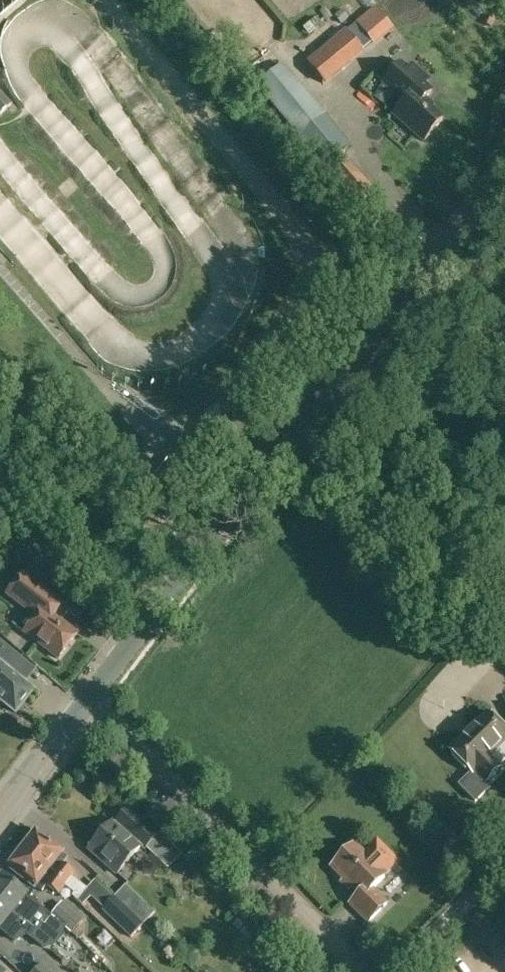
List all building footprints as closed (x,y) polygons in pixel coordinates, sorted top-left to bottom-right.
[(345,31),(338,37),(306,64),(323,85),(362,52),(345,31)] [(297,137),(324,113),(283,64),(257,86),(297,137)] [(404,103),(393,115),(423,142),(442,120),(430,109),(433,107),(424,100),(431,91),(424,85),(427,81),(412,67),(408,71),(401,64),(383,84),(404,103)] [(0,91),(0,115),(12,105),(0,91)] [(351,145),(324,113),(297,137),(322,169),(351,145)] [(354,167),(338,181),(359,205),(375,191),(354,167)] [(250,418),(232,404),(202,443),(203,444),(190,461),(176,450),(151,483),(141,496),(172,520),(250,418)] [(7,596),(36,618),(25,633),(58,659),(77,635),(54,617),(62,605),(23,575),(7,596)] [(33,691),(25,684),(28,680),(18,672),(25,663),(0,643),(0,700),(15,713),(33,691)] [(449,751),(471,774),(459,786),(475,802),(491,786),(487,782),(500,769),(489,758),(504,742),(504,732),(487,714),(472,729),(473,730),(465,738),(463,737),(449,751)] [(159,835),(157,837),(127,811),(115,824),(113,822),(89,850),(116,874),(141,848),(145,851),(147,849),(169,869),(181,855),(159,835)] [(36,834),(23,851),(65,887),(74,894),(72,897),(78,901),(86,889),(71,878),(75,874),(62,864),(67,858),(61,854),(61,853),(36,834)] [(353,847),(332,868),(359,895),(349,905),(368,923),(388,904),(373,889),(384,878),(383,876),(397,862),(377,842),(362,856),(353,847)] [(23,851),(10,868),(42,892),(46,886),(58,895),(65,887),(23,851)] [(0,880),(0,904),(53,948),(61,940),(64,928),(50,917),(28,898),(2,877),(0,880)] [(125,886),(114,897),(143,924),(154,913),(125,886)] [(143,924),(114,897),(102,910),(131,938),(143,924)] [(72,934),(83,922),(62,903),(51,915),(72,934)] [(0,904),(0,933),(11,942),(19,933),(20,935),(20,936),(25,940),(26,938),(32,943),(33,941),(42,951),(53,948),(0,904)]
